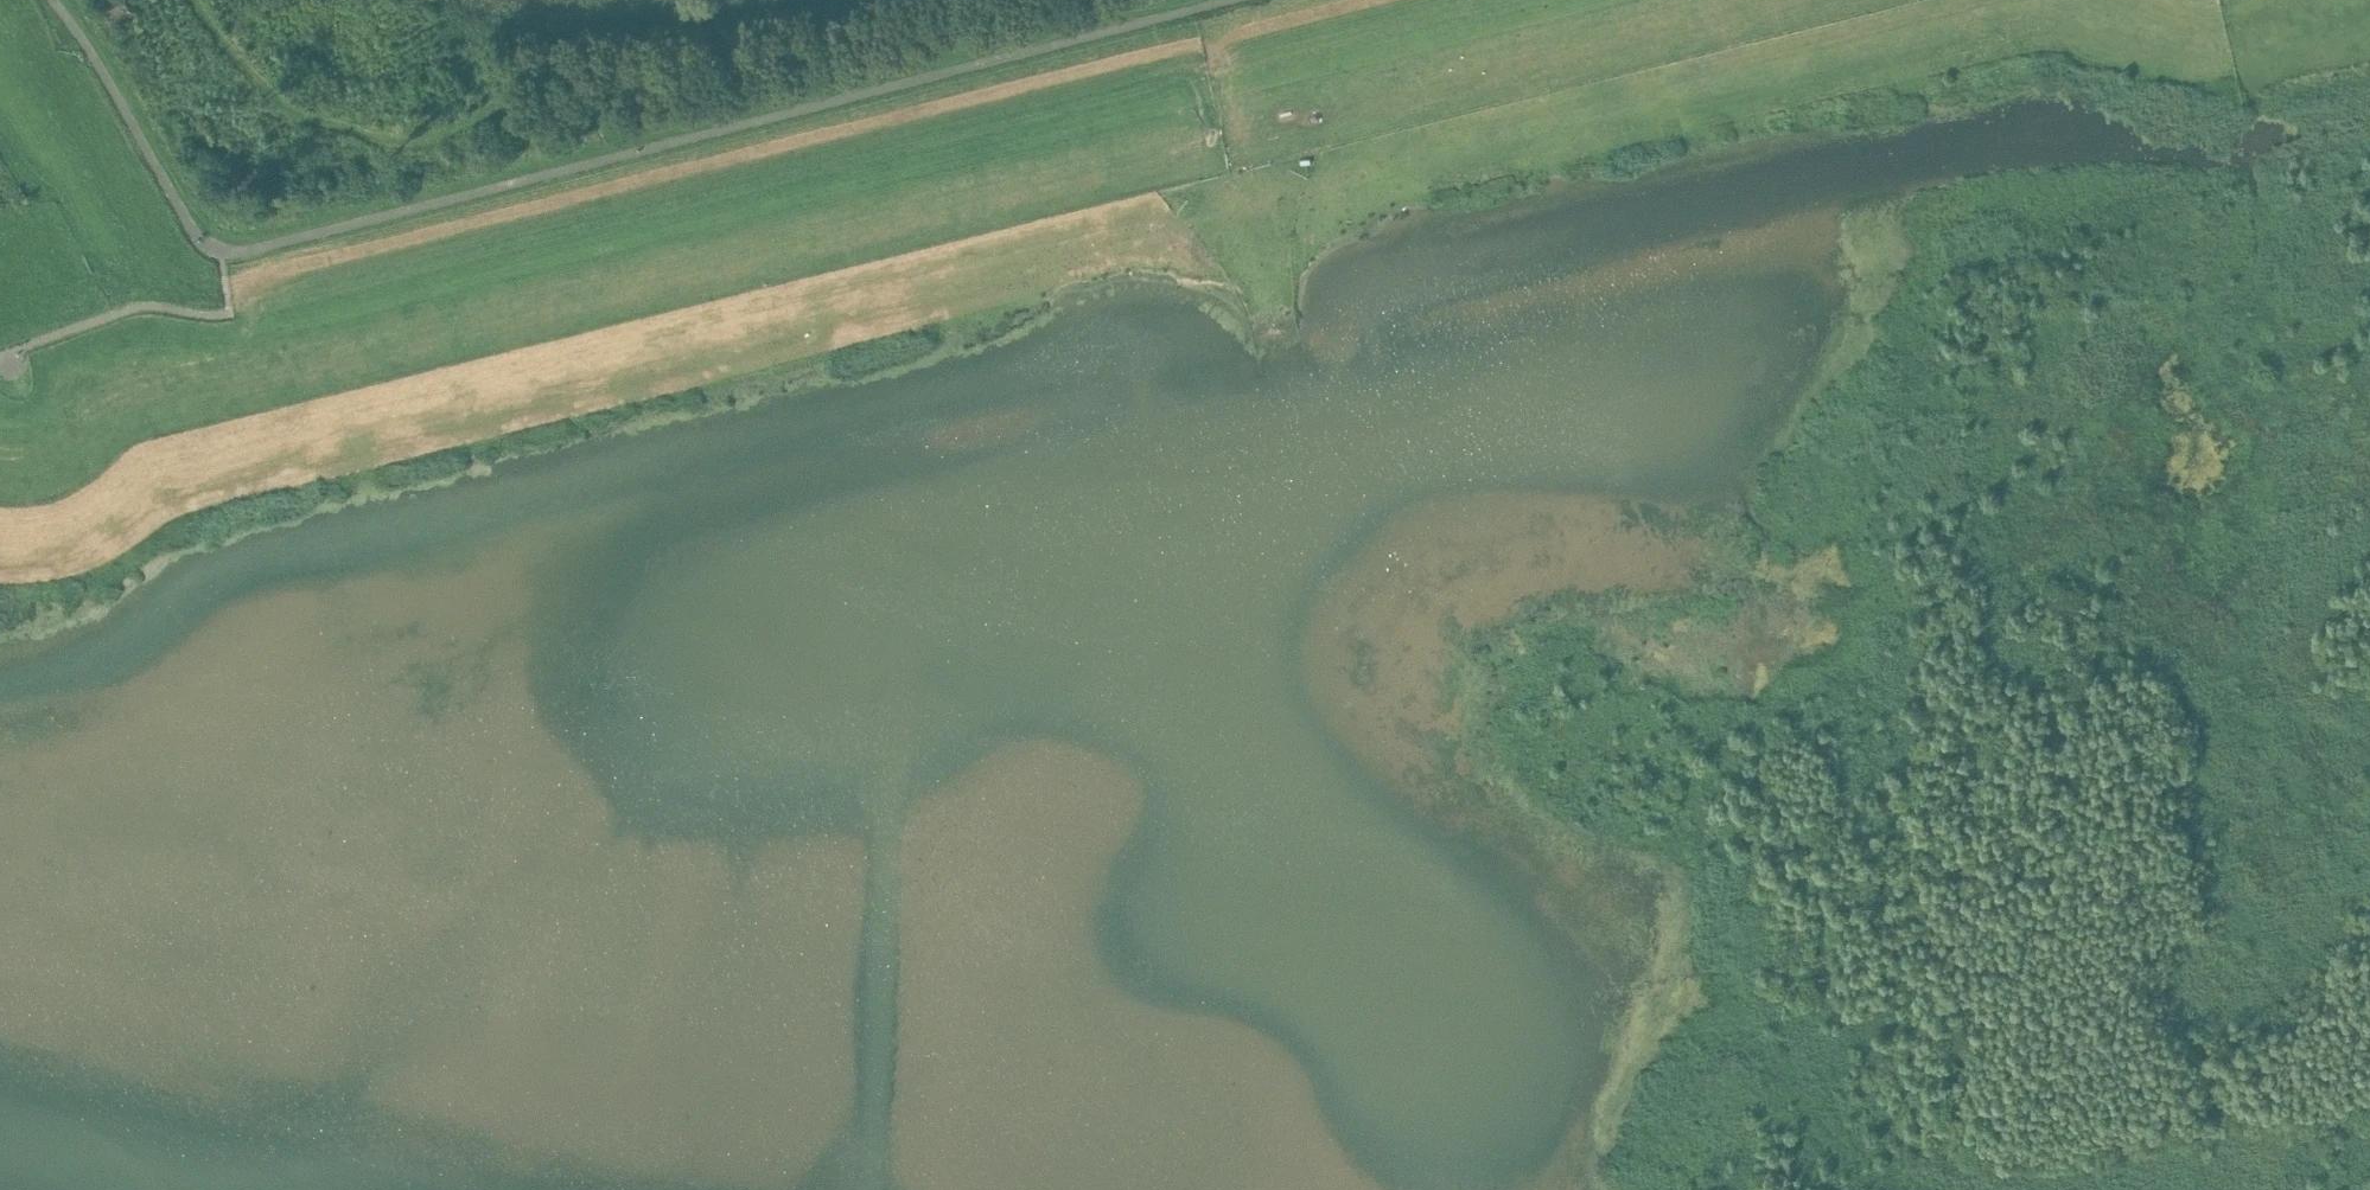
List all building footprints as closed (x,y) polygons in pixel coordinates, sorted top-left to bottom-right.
[(235,157),(220,186),(244,197),(258,168),(235,157)]
